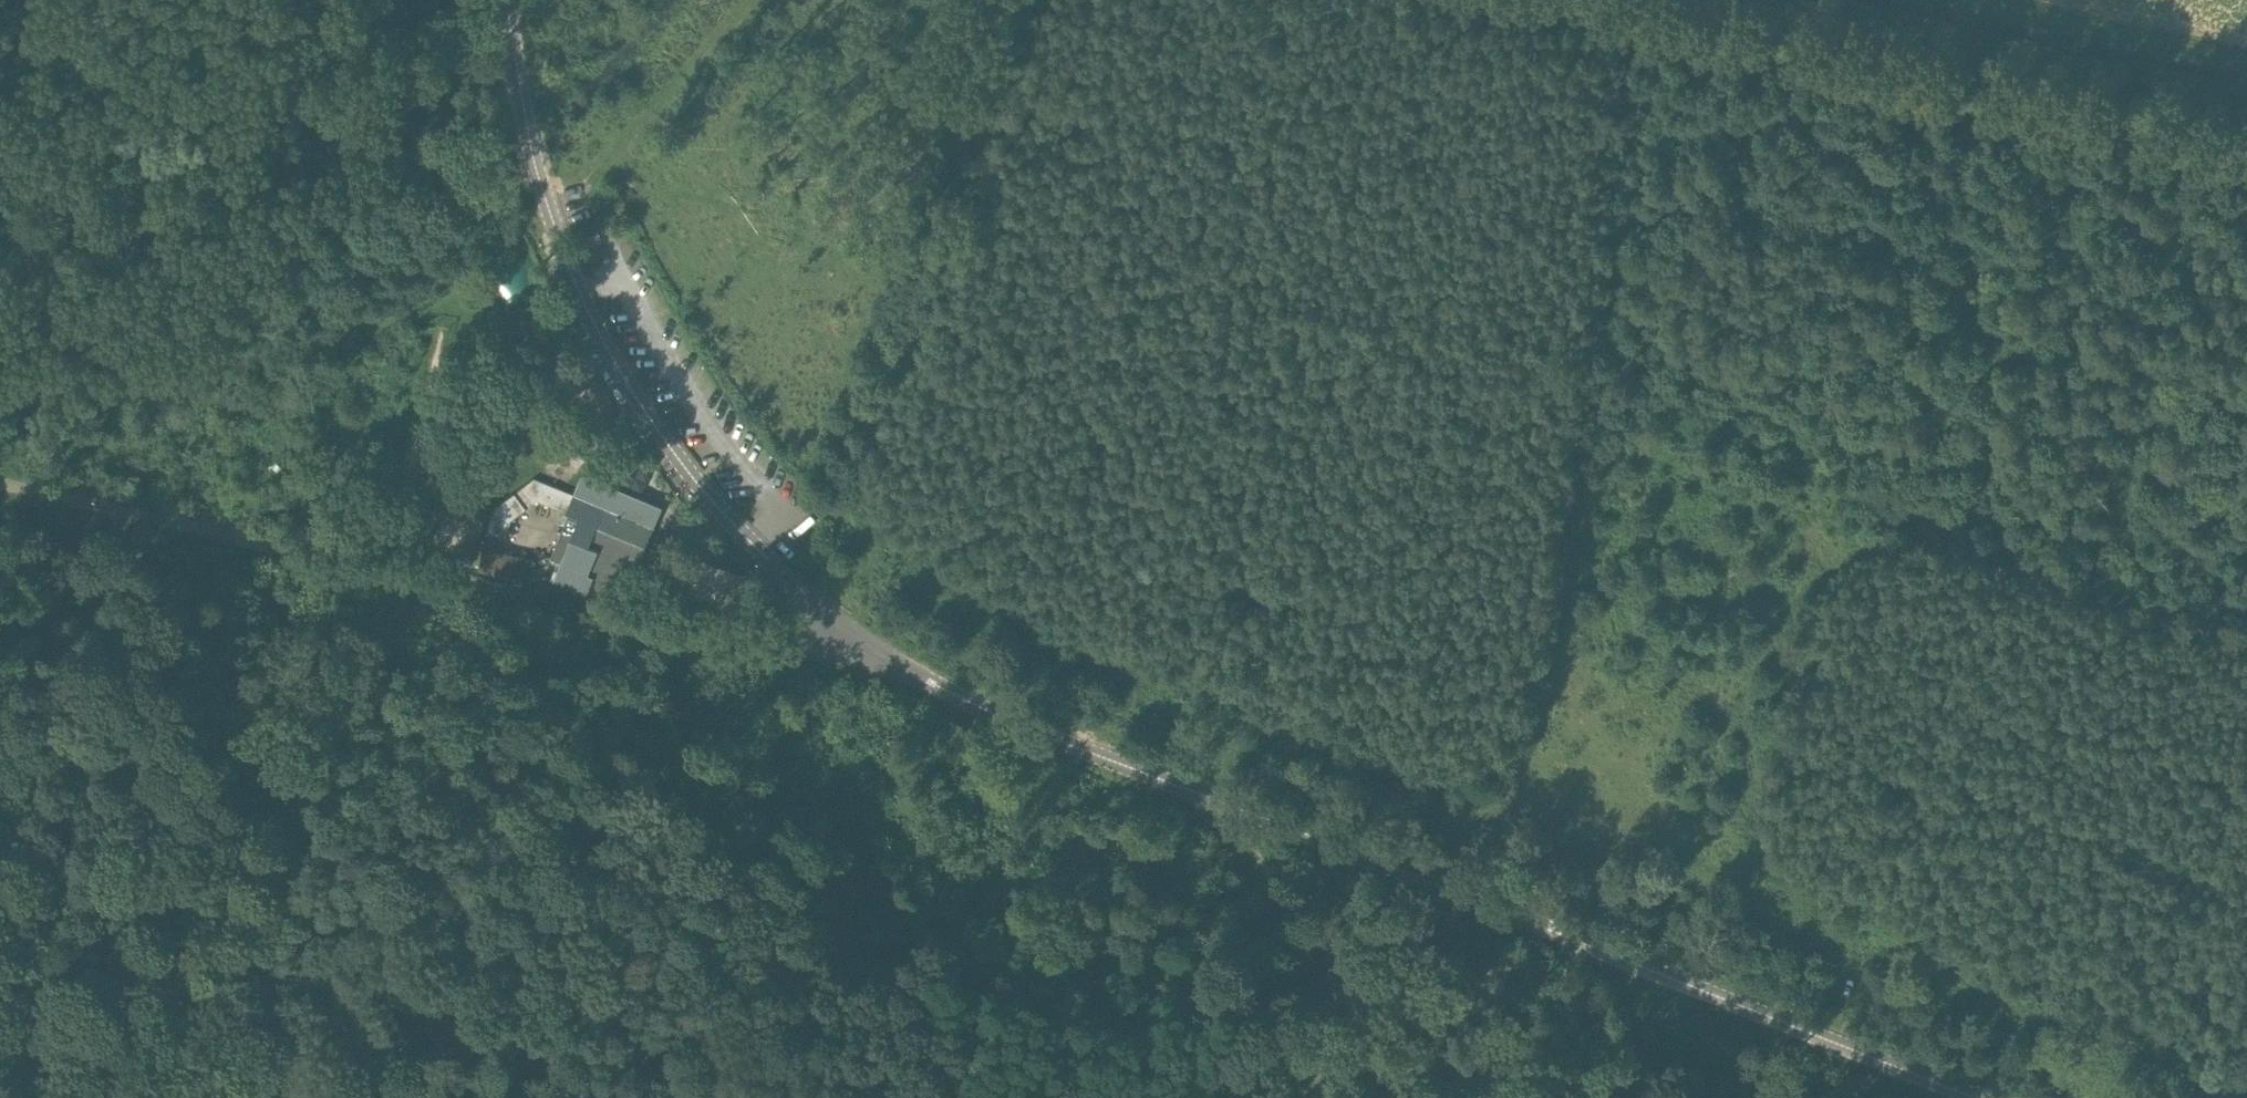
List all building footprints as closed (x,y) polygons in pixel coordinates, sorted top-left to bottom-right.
[(579,485),(572,482),(541,558),(560,566),(554,580),(585,592),(591,577),(625,590),(636,564),(630,561),(653,504),(583,476),(579,485)] [(530,506),(517,492),(496,512),(491,530),(509,534),(516,519),(530,506)] [(530,583),(536,560),(485,547),(479,569),(530,583)]
